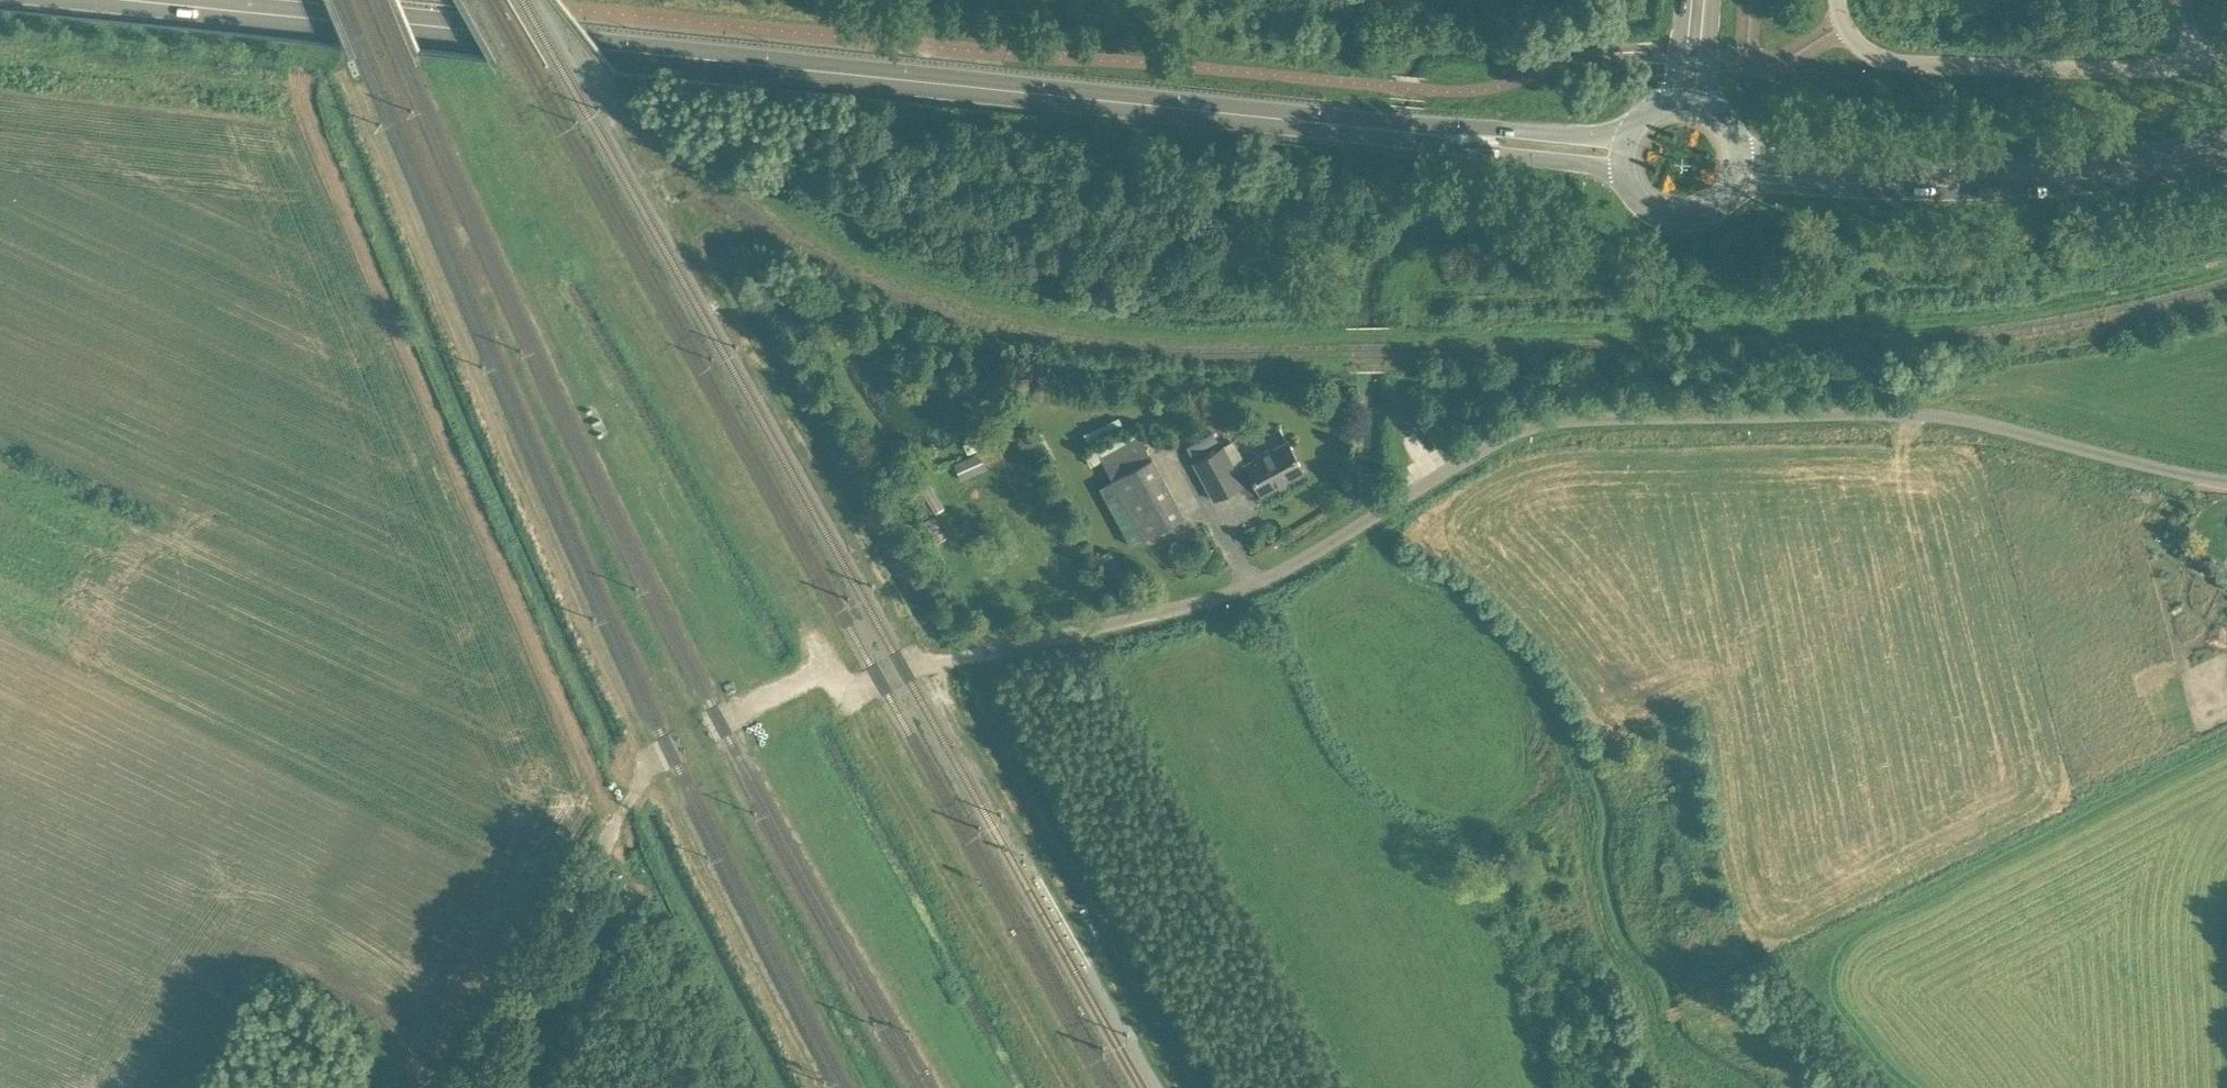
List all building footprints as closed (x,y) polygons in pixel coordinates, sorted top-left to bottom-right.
[(1090,447),(1125,431),(1119,420),(1085,436),(1090,447)] [(1112,478),(1152,456),(1141,435),(1138,431),(1085,459),(1091,470),(1104,463),(1112,478)] [(1304,471),(1294,452),(1290,445),(1243,470),(1228,443),(1194,462),(1215,500),(1244,484),(1243,483),(1253,478),(1262,494),(1304,471)] [(986,469),(979,453),(954,463),(962,480),(986,469)] [(1184,517),(1174,497),(1152,456),(1112,478),(1144,538),(1184,517)]
